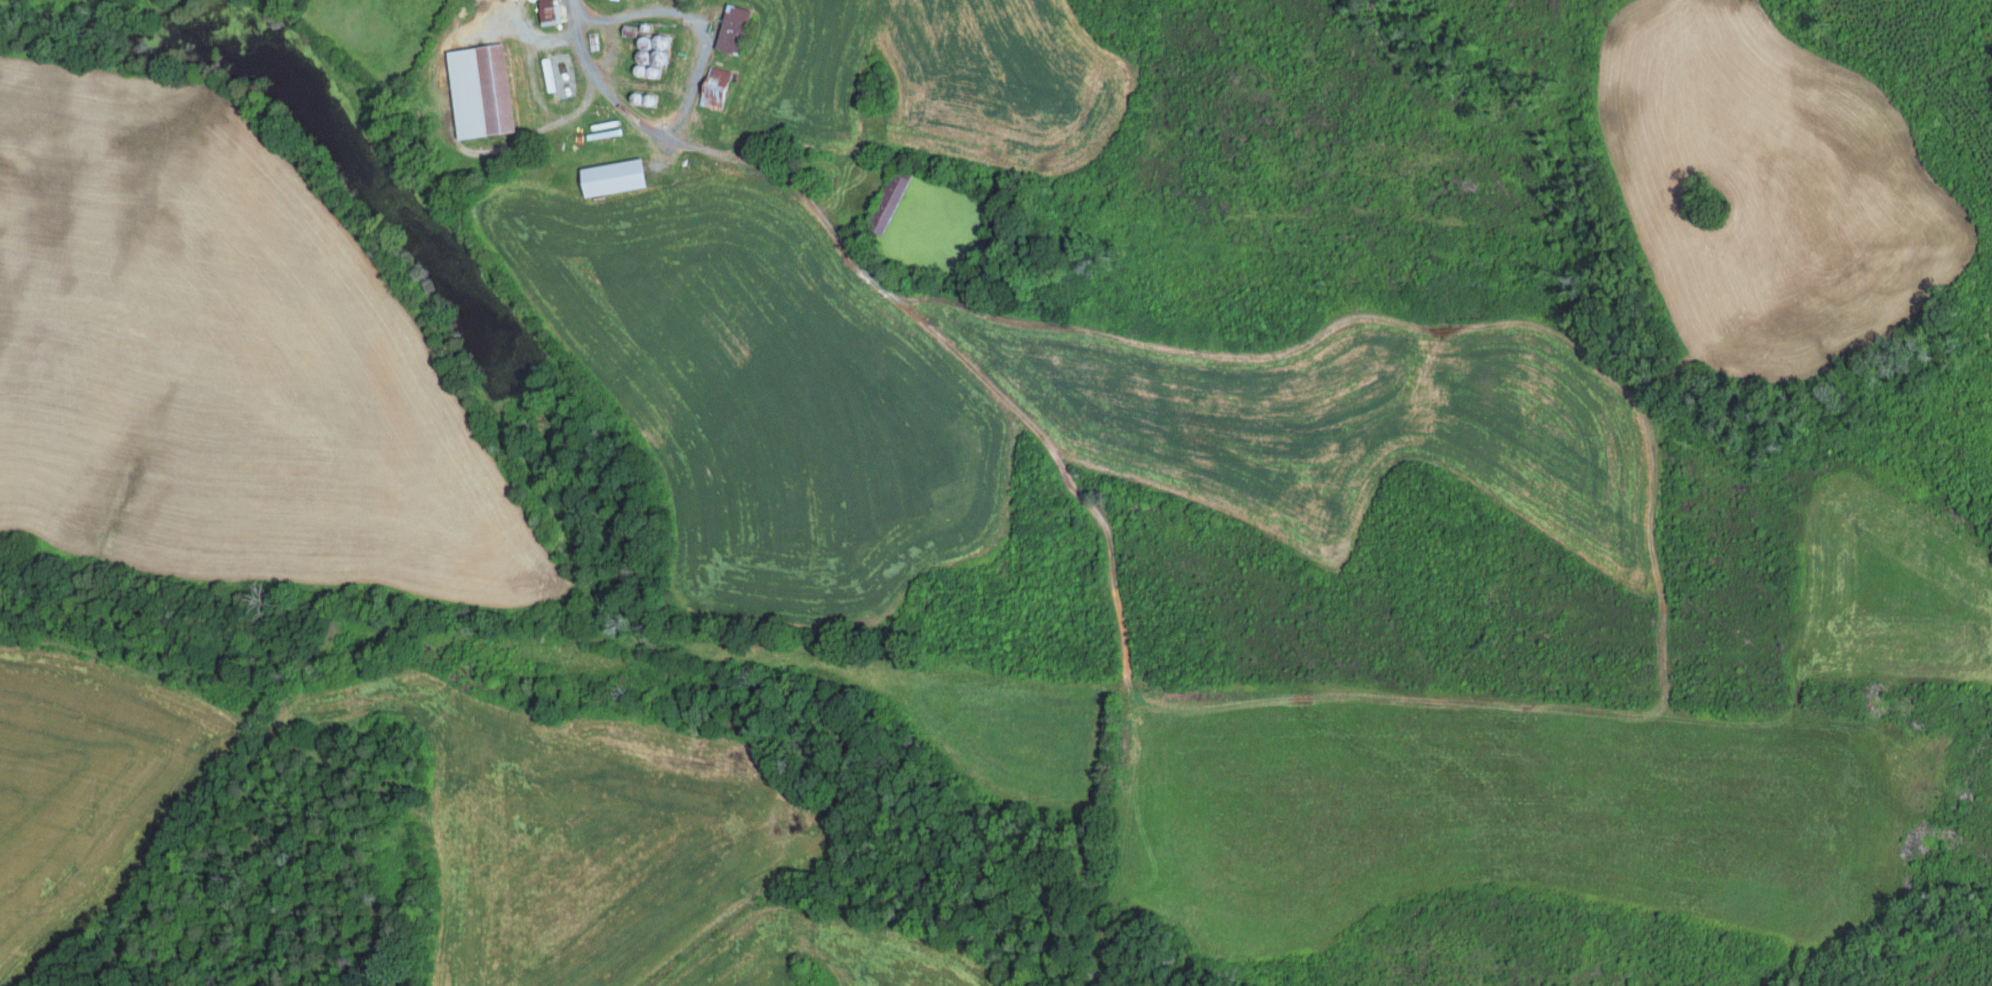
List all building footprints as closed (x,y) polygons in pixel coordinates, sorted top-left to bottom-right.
[(556,0),(536,0),(539,24),(558,22),(556,0)] [(714,48),(738,54),(749,8),(725,3),(714,48)] [(664,56),(657,55),(658,46),(664,47),(665,38),(639,34),(634,66),(648,68),(649,62),(662,64),(664,56)] [(514,131),(502,43),(445,50),(457,139),(514,131)] [(574,98),(565,47),(533,53),(542,98),(552,96),(553,102),(574,98)] [(721,109),(729,70),(710,66),(707,86),(701,85),(698,105),(721,109)] [(579,167),(583,196),(645,188),(641,158),(579,167)] [(906,179),(889,172),(864,231),(881,238),(906,179)]
